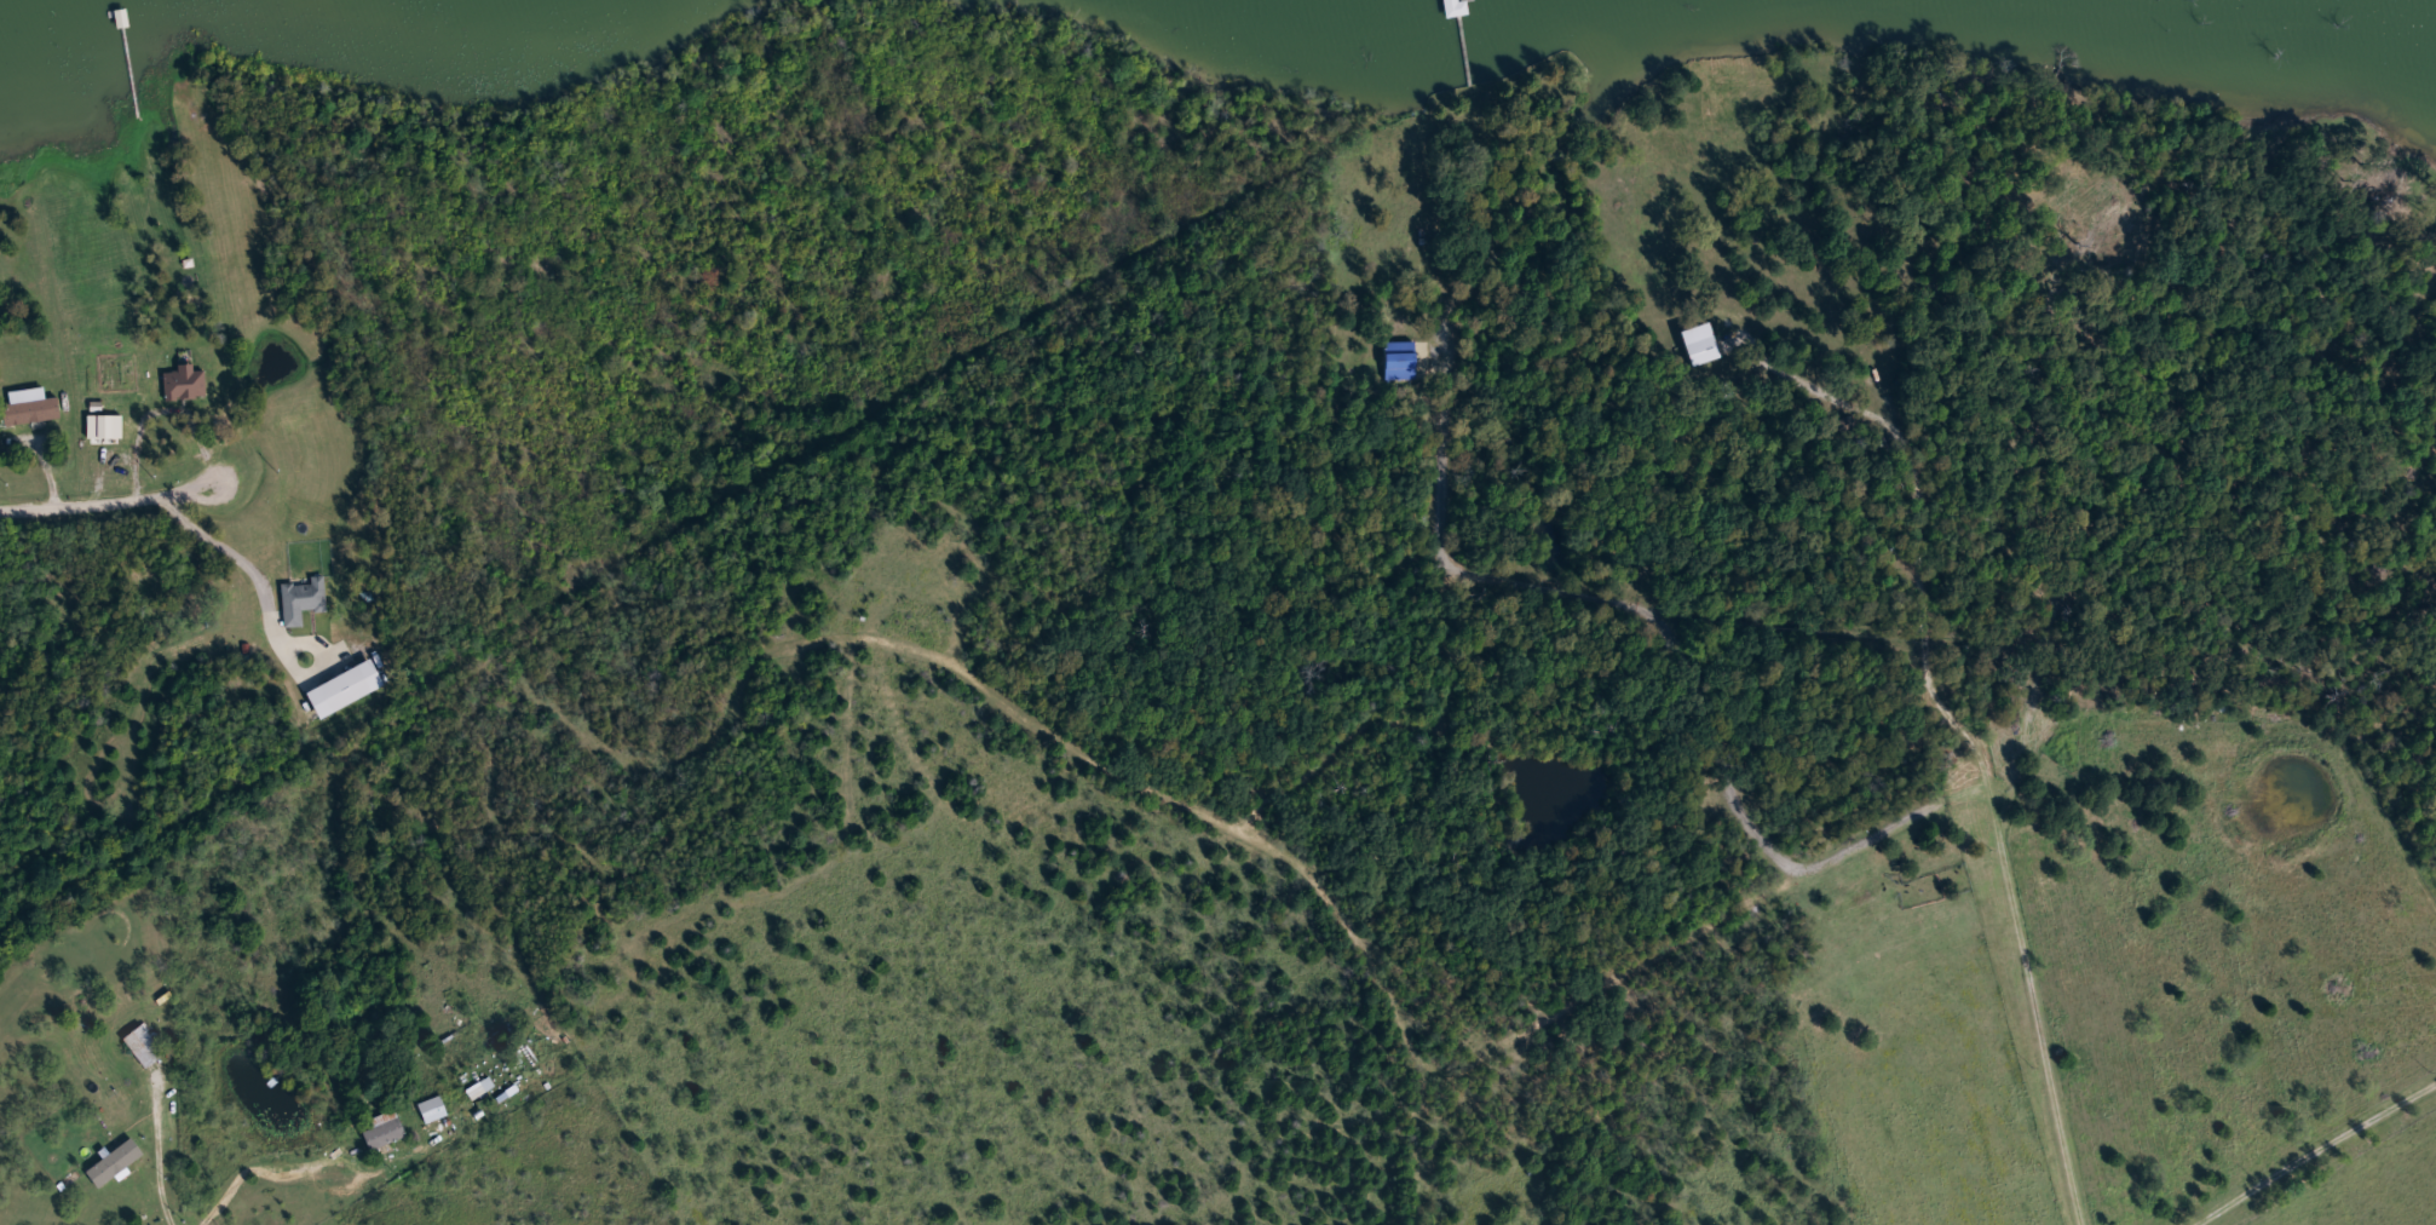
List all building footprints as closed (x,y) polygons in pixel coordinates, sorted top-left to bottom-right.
[(1449,17),(1447,0),(1460,0),(1461,1),(1469,1),(1470,15),(1449,17)] [(1686,345),(1692,344),(1688,334),(1705,328),(1709,338),(1716,335),(1723,357),(1694,368),(1686,345)] [(62,421),(0,427),(0,406),(11,406),(10,392),(45,389),(46,399),(59,397),(62,421)] [(85,422),(136,419),(137,439),(86,443),(85,422)] [(326,576),(326,610),(303,610),(303,627),(283,627),(283,583),(311,583),(311,576),(326,576)] [(123,1039),(143,1023),(166,1053),(146,1069),(123,1039)] [(448,1115),(425,1123),(419,1104),(440,1097),(448,1115)] [(369,1150),(362,1132),(373,1128),(370,1120),(395,1110),(405,1137),(369,1150)] [(145,1155),(99,1189),(86,1172),(133,1138),(145,1155)]
